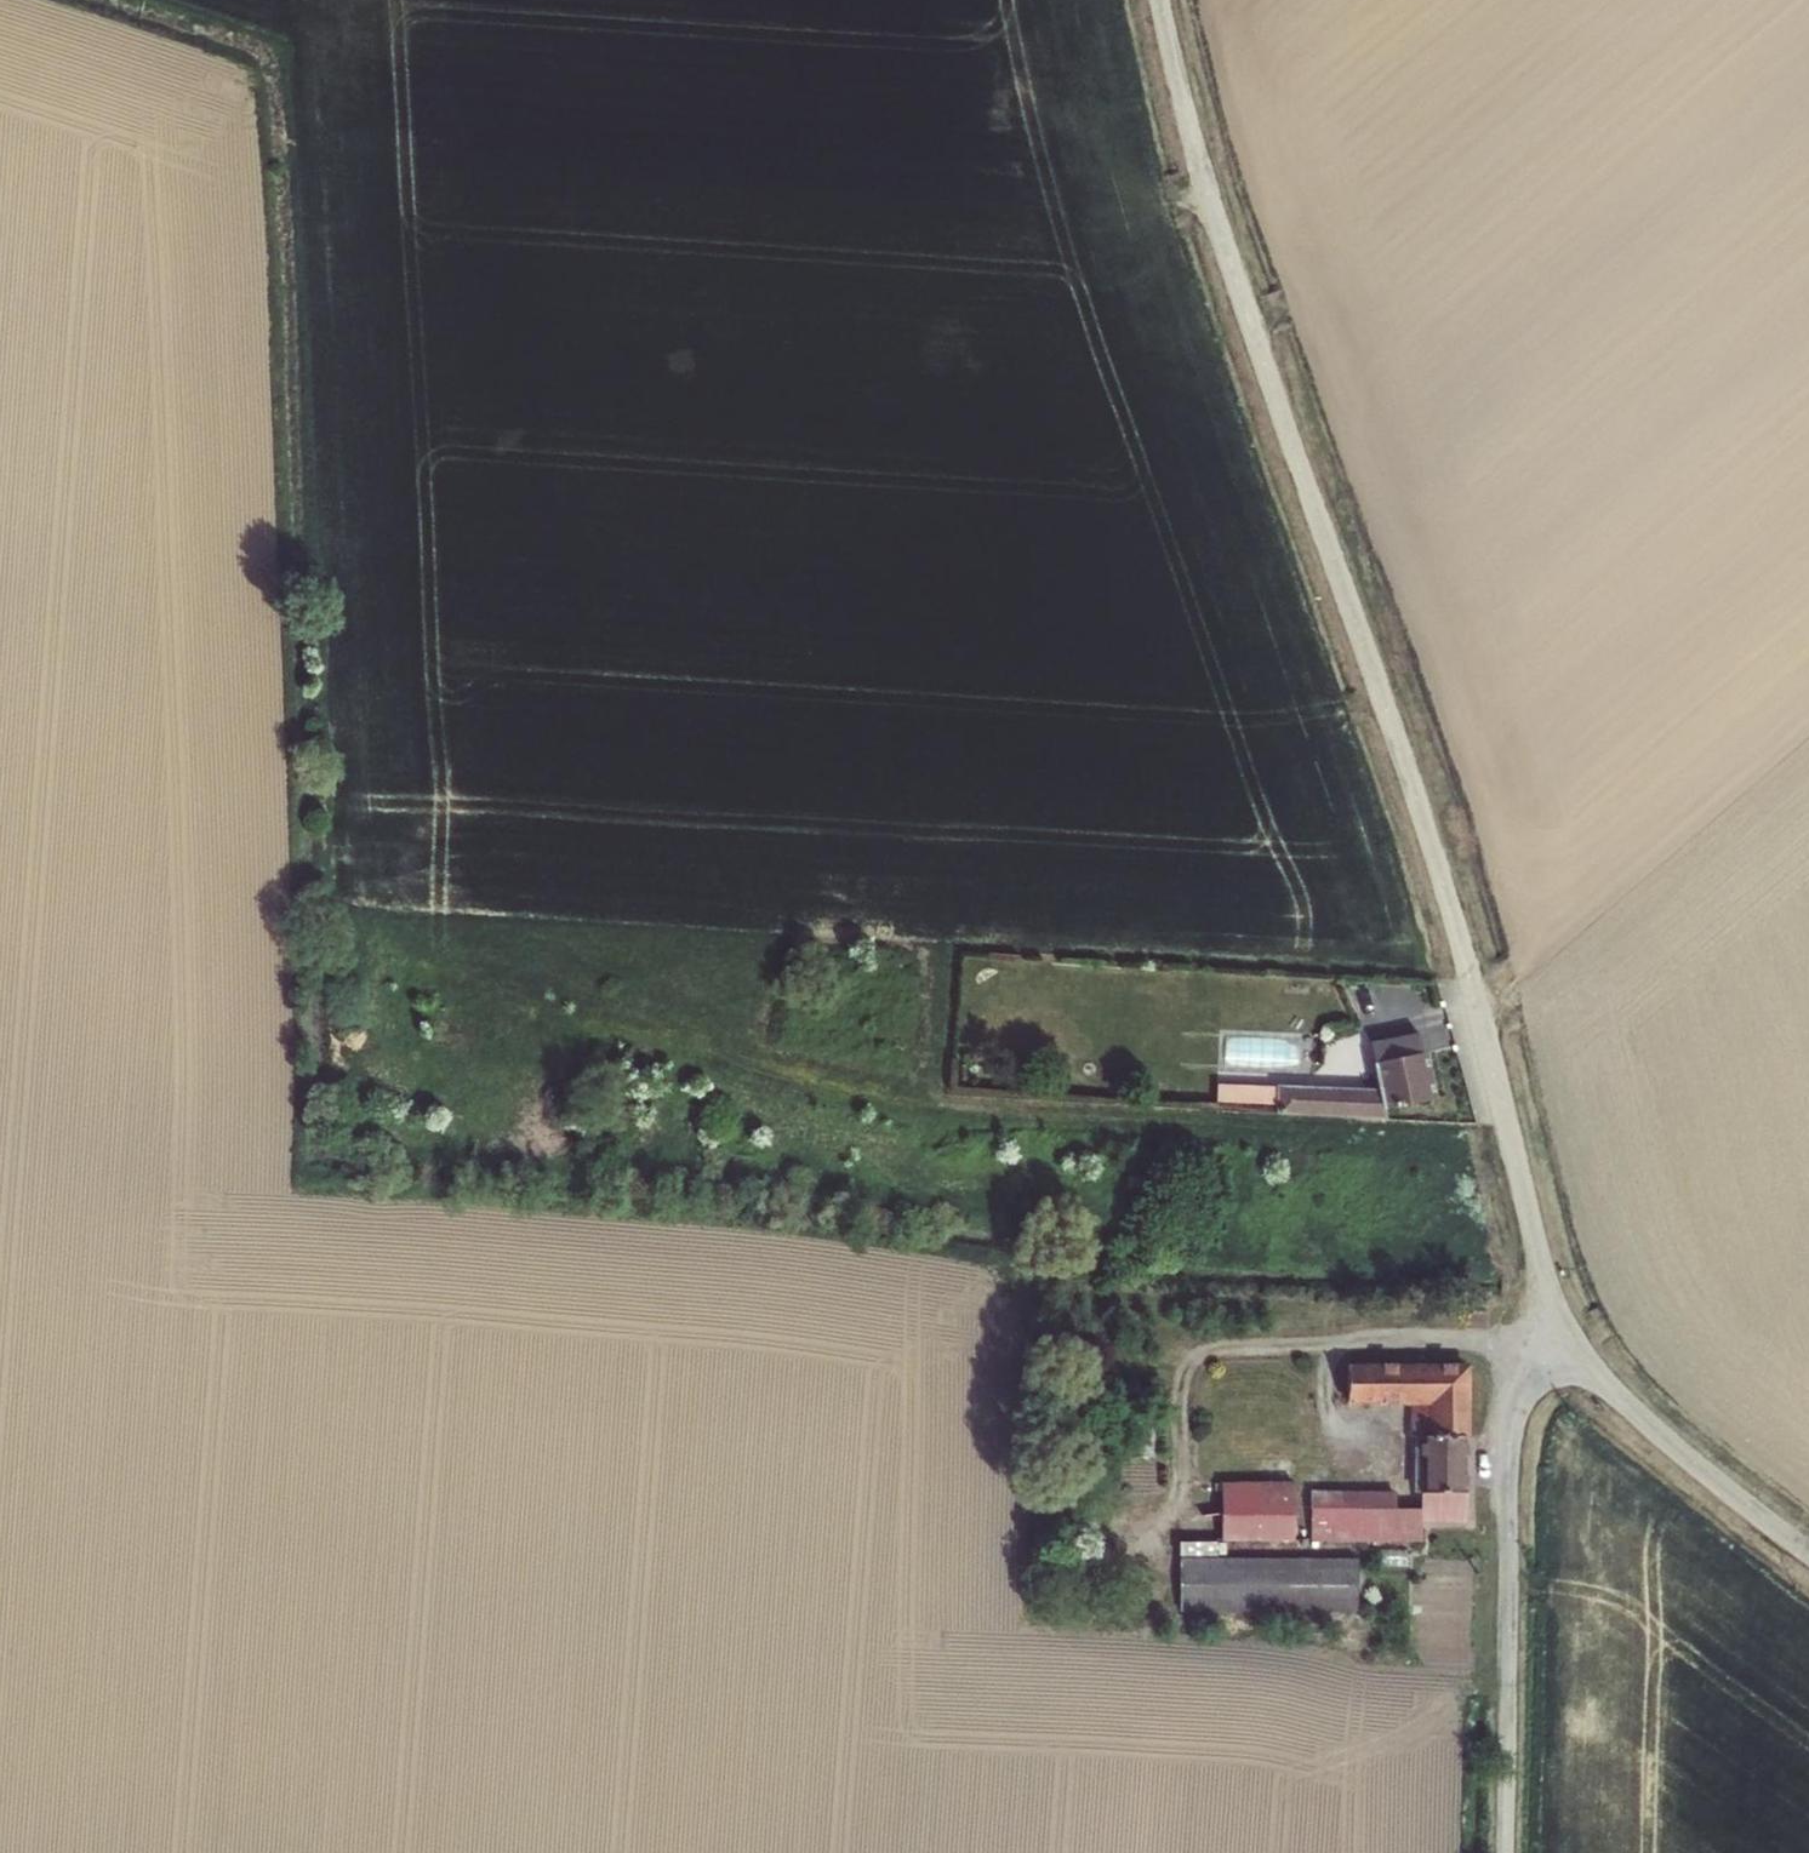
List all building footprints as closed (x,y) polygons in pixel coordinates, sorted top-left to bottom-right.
[(1432,1101),(1418,1035),(1370,1044),(1380,1091),(1279,1087),(1279,1115),(1386,1121),(1385,1111),(1432,1101)] [(1484,1302),(1467,1302),(1466,1314),(1484,1315),(1484,1302)] [(1311,1542),(1422,1541),(1422,1521),(1466,1521),(1466,1368),(1347,1368),(1347,1402),(1413,1403),(1413,1437),(1420,1437),(1420,1510),(1395,1510),(1395,1494),(1311,1495),(1311,1542)] [(1225,1541),(1295,1540),(1294,1486),(1224,1487),(1225,1541)] [(1180,1611),(1357,1611),(1357,1561),(1180,1561),(1180,1611)]
